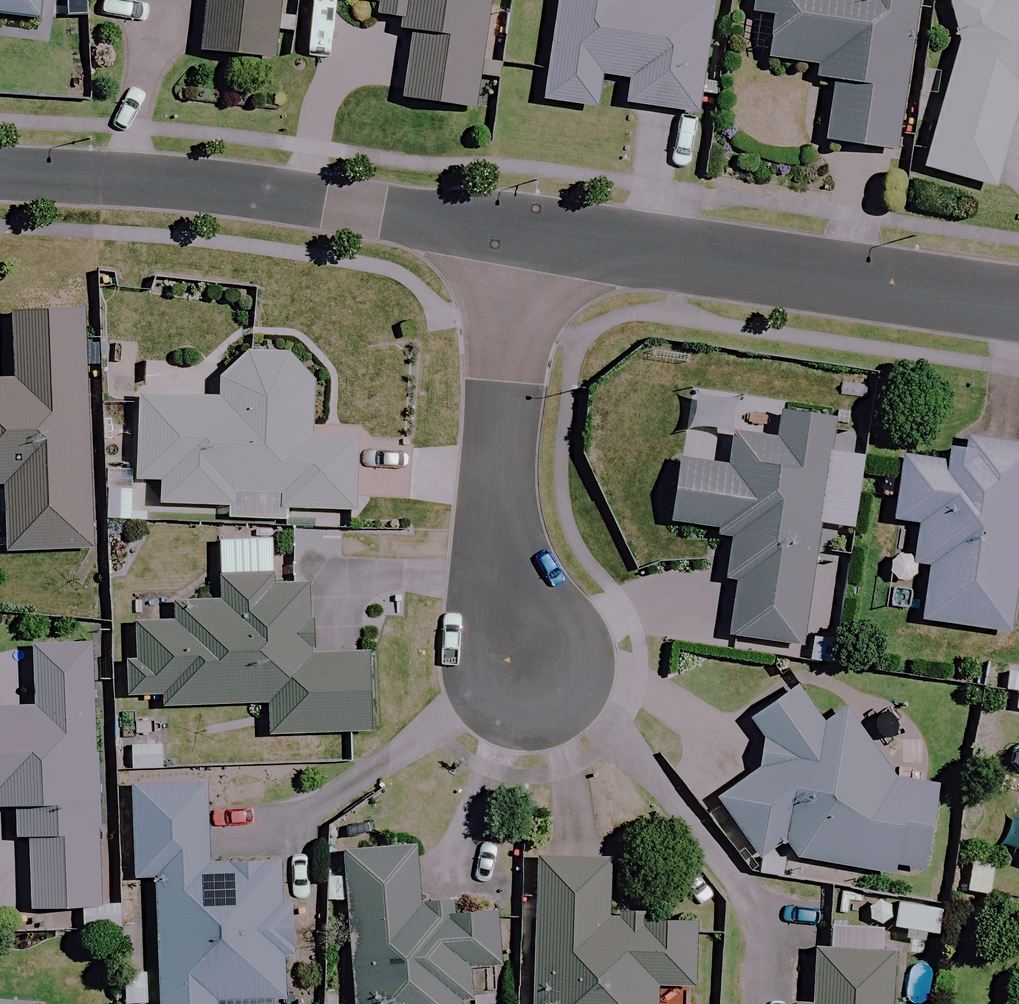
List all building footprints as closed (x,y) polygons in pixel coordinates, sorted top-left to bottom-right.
[(37,21),(38,0),(0,0),(0,19),(37,21)] [(193,52),(269,58),(274,0),(197,0),(193,52)] [(338,11),(336,24),(368,29),(370,15),(395,19),(393,33),(404,34),(395,98),(468,108),(484,0),(339,0),(338,11)] [(543,100),(598,108),(602,75),(629,79),(625,104),(698,114),(714,3),(694,0),(557,0),(543,100)] [(749,56),(814,65),(811,83),(825,85),(817,141),(889,151),(910,0),(757,0),(749,56)] [(989,3),(988,0),(961,0),(942,5),(953,47),(918,167),(984,187),(1015,90),(1018,89),(1018,0),(1000,0),(989,3)] [(4,323),(5,378),(0,378),(0,552),(82,551),(80,323),(4,323)] [(283,506),(347,508),(350,438),(310,437),(312,384),(286,354),(246,352),(217,379),(216,397),(139,394),(136,478),(156,479),(155,501),(236,503),(237,494),(284,495),(283,506)] [(821,418),(775,412),(772,438),(726,432),(721,468),(689,464),(680,529),(732,536),(719,642),(791,651),(821,418)] [(956,465),(898,457),(889,521),(915,525),(910,563),(924,564),(916,622),(1003,634),(1017,527),(1018,528),(1018,448),(960,440),(956,465)] [(359,736),(358,660),(302,660),(301,579),(211,580),(211,600),(168,601),(168,622),(118,623),(119,699),(155,699),(155,708),(258,707),(258,738),(359,736)] [(83,646),(19,648),(21,710),(0,711),(0,850),(22,849),(24,909),(91,907),(83,646)] [(787,837),(783,856),(920,880),(936,788),(888,779),(849,718),(841,706),(811,725),(789,691),(747,718),(761,741),(749,748),(763,772),(716,802),(752,858),(787,837)] [(121,783),(121,879),(148,879),(148,1003),(281,1003),(282,955),(293,955),(293,898),(281,898),(281,861),(209,861),(209,783),(121,783)] [(456,1001),(469,1001),(469,967),(490,967),(490,909),(410,909),(410,853),(346,853),(346,1003),(456,1003),(456,1001)] [(603,861),(531,859),(527,1003),(652,1003),(652,987),(686,988),(688,914),(602,912),(603,861)] [(889,963),(806,963),(806,1003),(889,1003),(889,963)]
